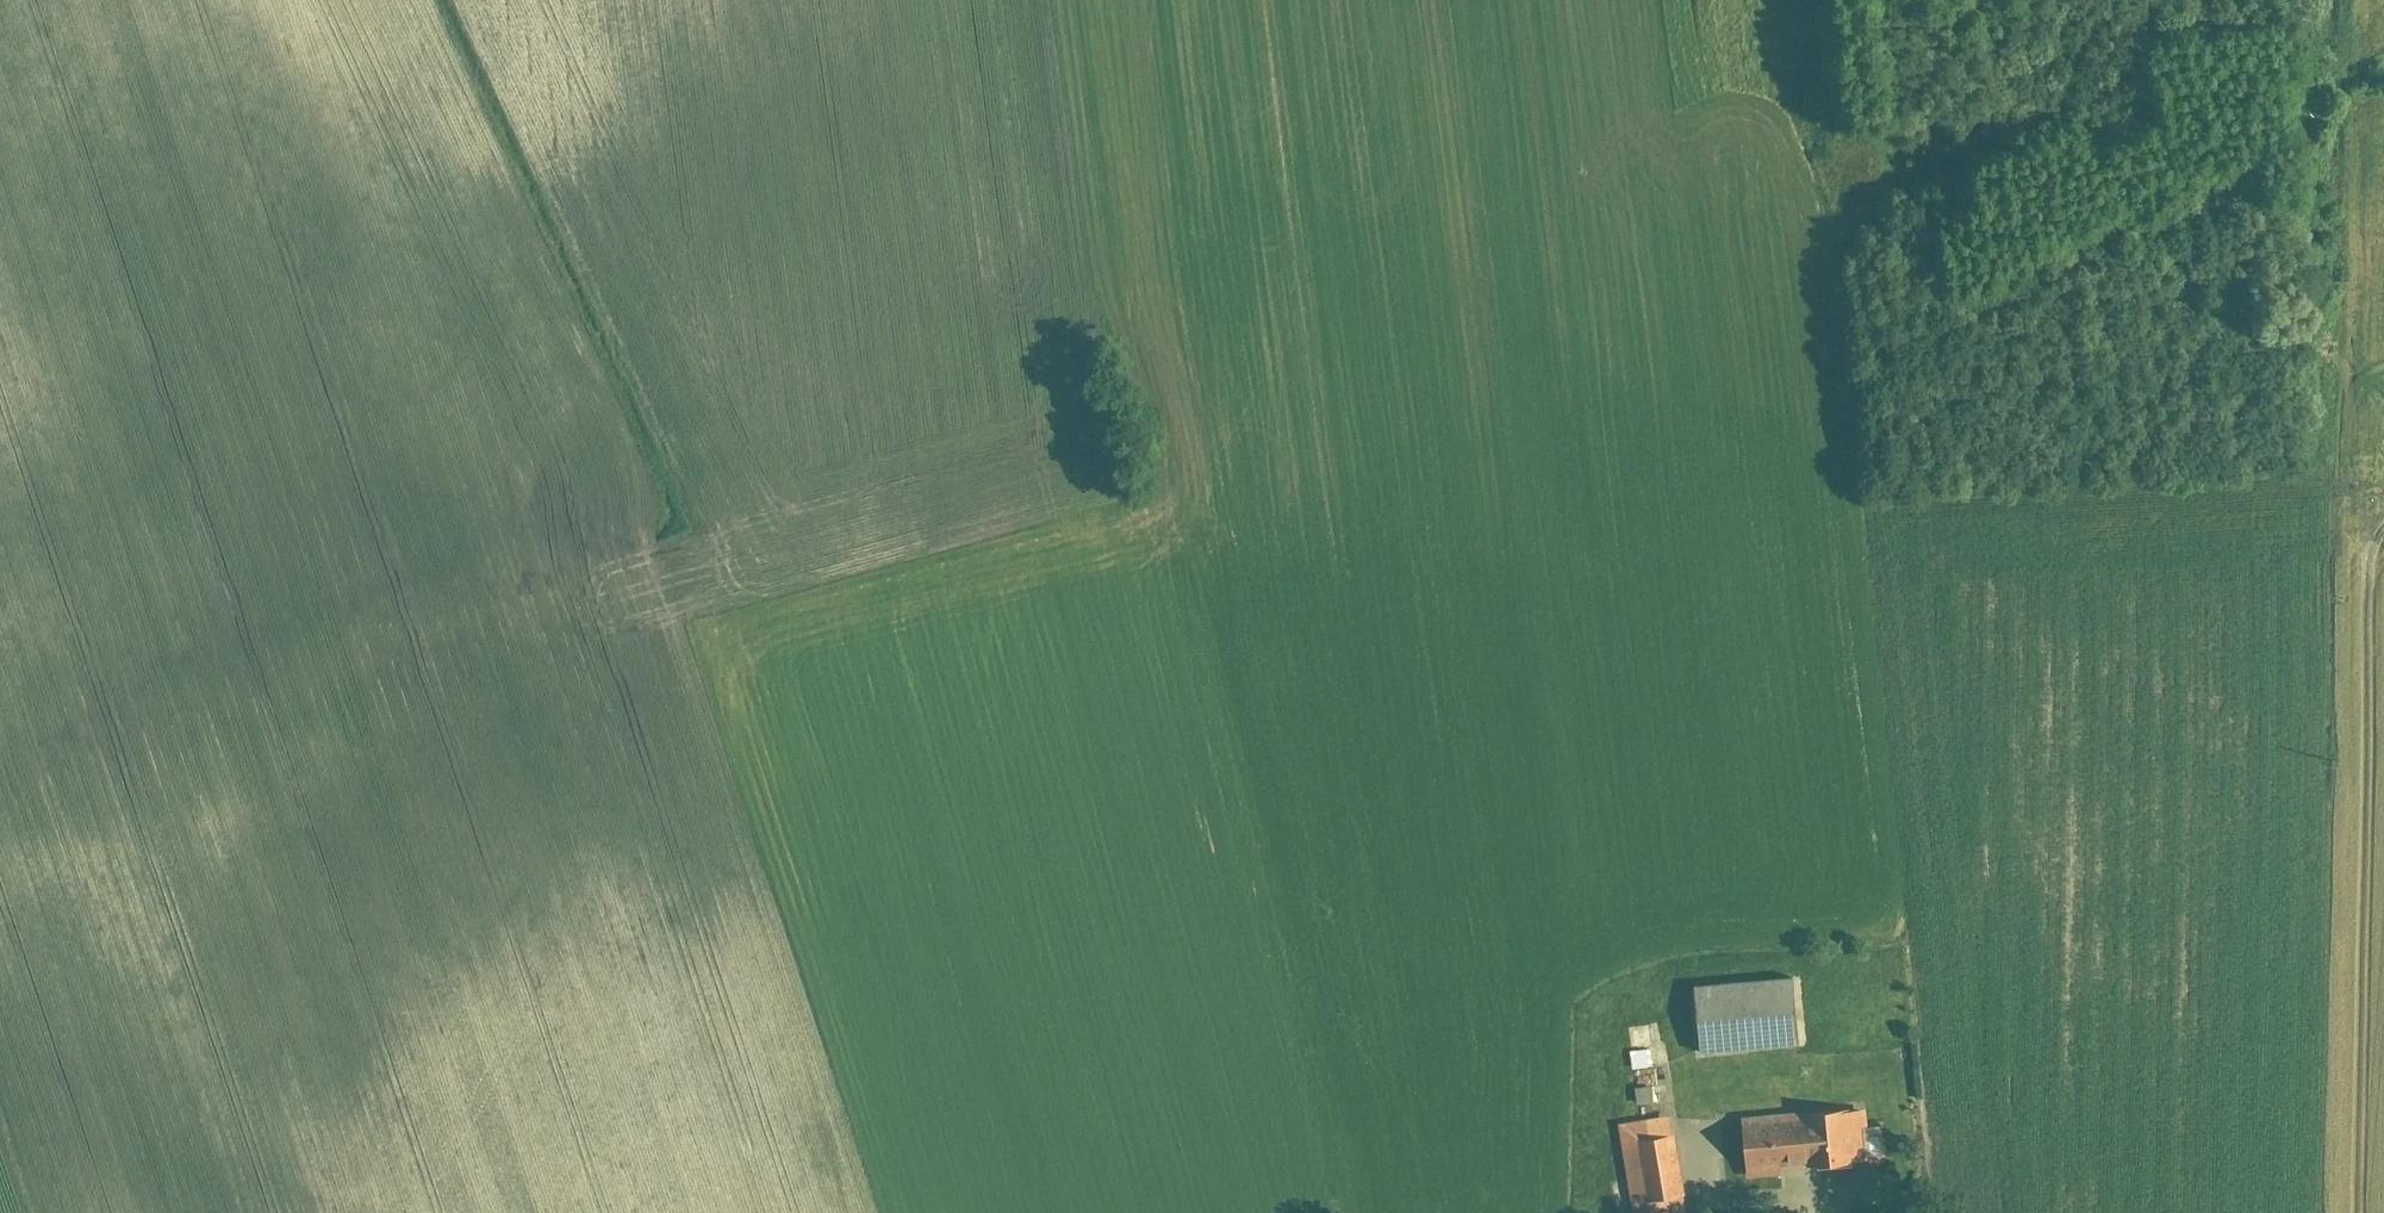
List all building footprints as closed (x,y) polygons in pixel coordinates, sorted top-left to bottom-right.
[(1691,992),(1694,1058),(1794,1053),(1791,987),(1691,992)] [(1648,1011),(1625,1012),(1626,1063),(1632,1063),(1633,1104),(1667,1103),(1666,1053),(1649,1053),(1648,1011)] [(1664,1119),(1619,1121),(1620,1143),(1665,1141),(1664,1119)] [(1736,1124),(1738,1180),(1865,1175),(1862,1119),(1736,1124)] [(1623,1150),(1628,1209),(1675,1205),(1670,1146),(1623,1150)]
